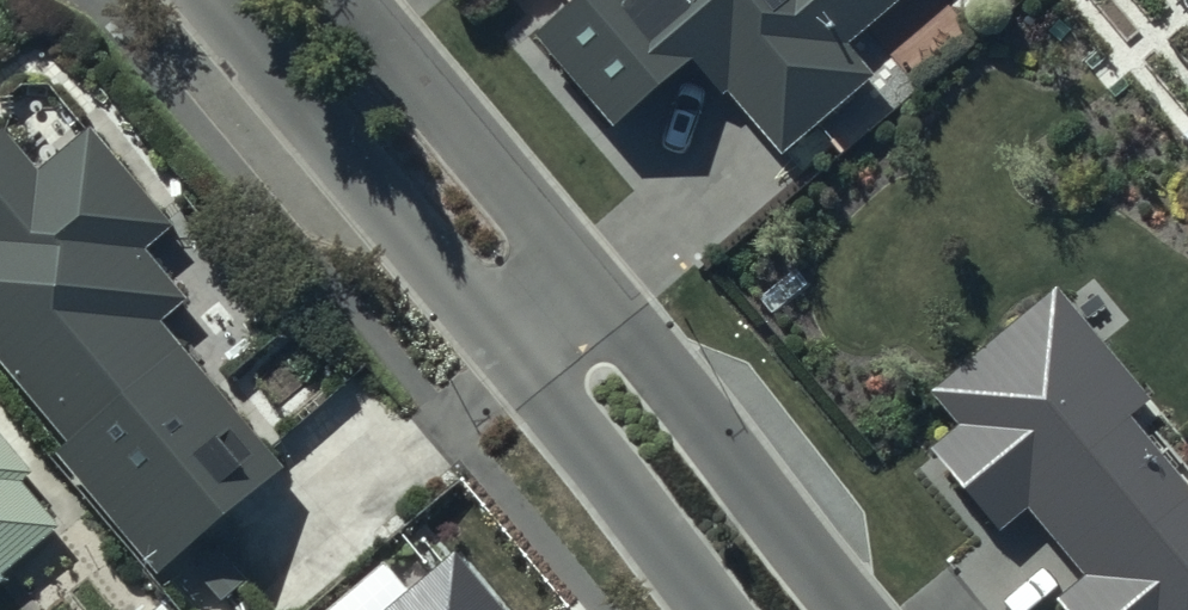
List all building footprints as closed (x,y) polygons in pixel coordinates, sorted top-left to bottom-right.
[(532,41),(620,144),(710,67),(789,161),(880,83),(853,52),(914,0),(580,0),(532,41)] [(177,572),(291,477),(169,331),(196,309),(155,260),(182,238),(97,137),(48,178),(12,135),(0,145),(0,361),(177,572)] [(999,524),(1013,511),(1088,591),(1069,609),(1187,609),(1187,455),(1031,289),(932,383),(947,400),(932,414),(946,429),(926,447),(999,524)] [(0,447),(0,576),(63,525),(0,447)] [(448,545),(356,609),(495,609),(448,545)]
